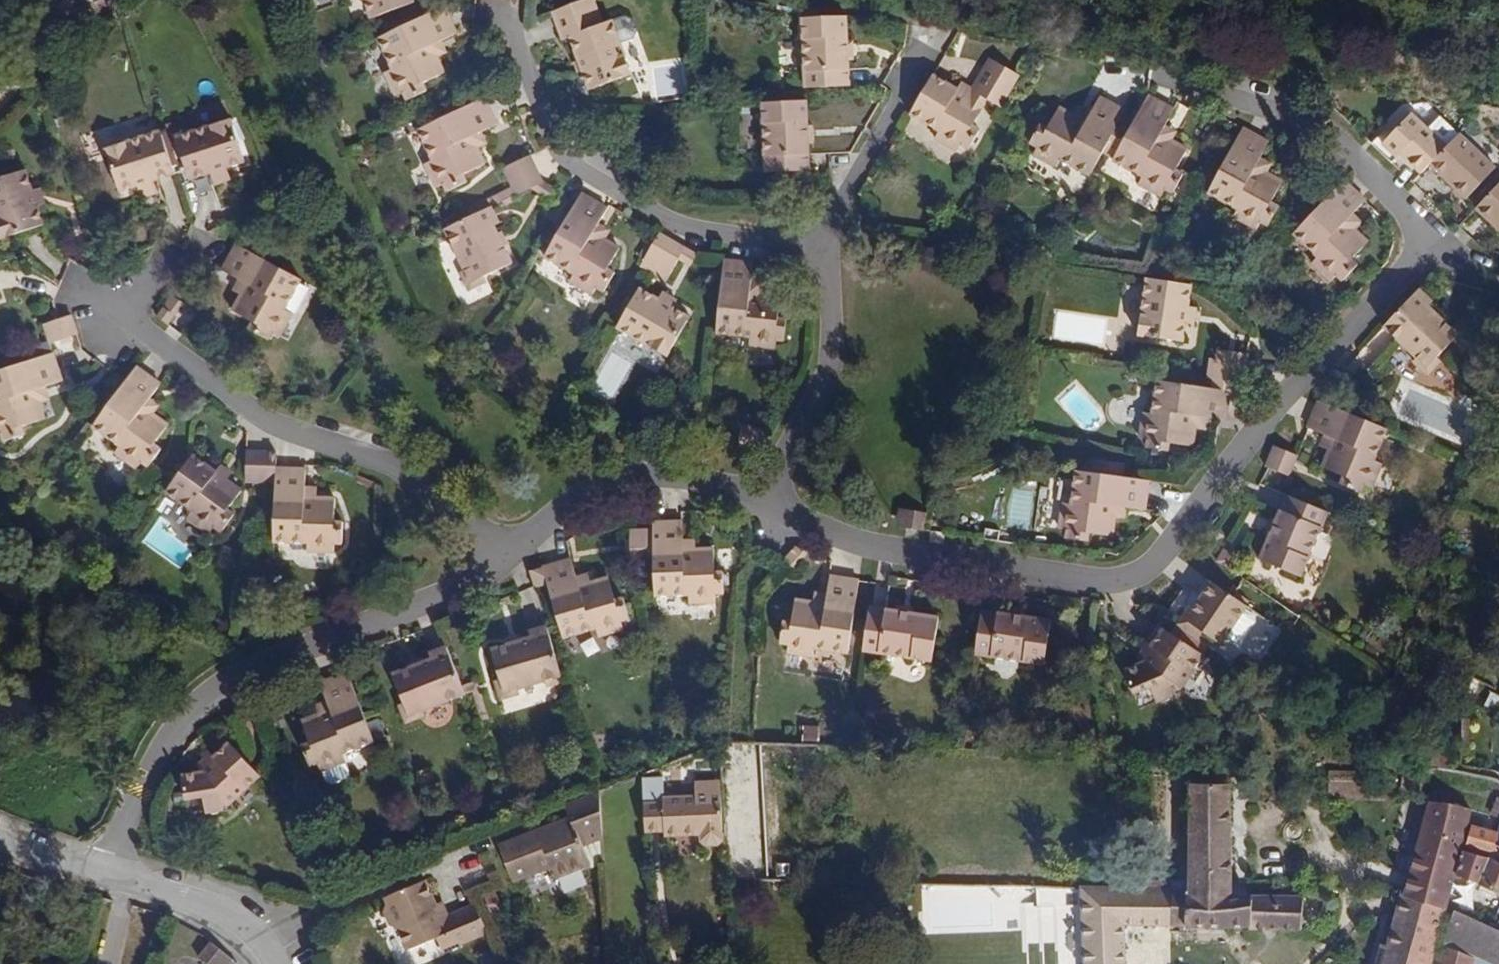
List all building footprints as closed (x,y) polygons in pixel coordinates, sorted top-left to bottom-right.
[(111,0),(91,0),(99,11),(111,0)] [(376,18),(415,0),(368,0),(376,18)] [(616,17),(608,20),(597,24),(588,0),(576,0),(556,7),(567,35),(573,33),(593,86),(635,70),(616,17)] [(601,0),(588,0),(597,24),(608,20),(601,0)] [(437,55),(431,43),(441,39),(458,31),(445,5),(379,37),(393,67),(386,71),(398,96),(405,92),(409,100),(428,91),(424,83),(445,73),(437,55)] [(850,88),(847,17),(818,18),(803,18),(807,90),(850,88)] [(437,55),(446,50),(441,39),(431,43),(437,55)] [(1000,109),(1018,78),(993,62),(977,91),(975,93),(989,102),(1000,109)] [(984,110),(956,93),(932,79),(910,116),(938,134),(933,142),(957,156),(962,148),(969,152),(981,133),(974,128),(984,110)] [(989,102),(975,93),(977,91),(963,82),(956,93),(984,110),(989,102)] [(481,131),(498,123),(485,96),(419,127),(433,157),(426,161),(438,186),(445,183),(449,192),(469,183),(465,174),(485,165),(477,148),(472,135),(481,131)] [(1171,142),(1159,134),(1164,126),(1173,110),(1149,96),(1135,120),(1129,130),(1120,124),(1103,152),(1114,158),(1113,160),(1143,178),(1140,183),(1162,196),(1166,190),(1173,194),(1185,175),(1177,169),(1188,152),(1171,142)] [(1103,152),(1120,124),(1129,130),(1135,120),(1124,114),(1126,112),(1102,98),(1092,114),(1086,122),(1076,116),(1063,109),(1050,130),(1043,127),(1032,144),(1040,149),(1035,156),(1055,168),(1061,160),(1089,176),(1103,152)] [(810,172),(806,101),(761,103),(765,173),(810,172)] [(1086,122),(1092,114),(1082,107),(1076,116),(1086,122)] [(1428,164),(1445,145),(1408,113),(1391,132),(1385,127),(1369,144),(1390,164),(1397,156),(1419,174),(1428,164)] [(246,160),(232,118),(177,135),(191,178),(211,172),(228,166),(246,160)] [(1176,134),(1164,126),(1159,134),(1171,142),(1176,134)] [(1270,202),(1281,183),(1266,174),(1254,167),(1259,159),(1268,143),(1242,129),(1207,192),(1235,208),(1230,216),(1255,230),(1259,222),(1266,227),(1278,208),(1270,202)] [(175,172),(161,130),(107,148),(120,190),(138,184),(155,179),(175,172)] [(487,143),(481,131),(472,135),(477,148),(487,143)] [(1465,196),(1492,165),(1455,133),(1445,145),(1428,164),(1465,196)] [(542,181),(529,154),(502,167),(515,194),(517,194),(531,187),(542,181)] [(1266,174),(1271,166),(1259,159),(1254,167),(1266,174)] [(231,178),(228,166),(211,172),(215,184),(231,178)] [(0,179),(0,243),(50,227),(31,169),(0,179)] [(159,190),(155,179),(138,184),(142,195),(159,190)] [(548,197),(553,188),(542,181),(531,187),(548,197)] [(1353,216),(1365,202),(1344,182),(1293,234),(1317,257),(1312,262),(1331,282),(1337,276),(1343,282),(1361,264),(1354,258),(1368,244),(1356,232),(1346,223),(1353,216)] [(1471,206),(1498,236),(1498,182),(1471,206)] [(608,267),(620,248),(603,238),(593,232),(599,220),(606,208),(581,193),(546,253),(576,272),(572,278),(594,291),(599,284),(605,287),(614,271),(608,267)] [(506,204),(519,198),(517,194),(515,194),(504,200),(506,204)] [(514,263),(496,224),(501,222),(493,205),(446,227),(465,269),(460,271),(469,290),(490,280),(488,276),(514,263)] [(1363,225),(1353,216),(1346,223),(1356,232),(1363,225)] [(603,238),(610,226),(599,220),(593,232),(603,238)] [(678,259),(684,248),(659,233),(644,258),(653,264),(669,274),(678,259)] [(284,306),(299,278),(236,243),(222,269),(236,277),(246,282),(239,294),(232,308),(253,320),(272,330),(279,334),(292,311),(284,306)] [(689,266),(696,255),(684,248),(678,259),(689,266)] [(650,270),(653,264),(644,258),(640,265),(650,270)] [(778,319),(781,297),(762,295),(750,293),(752,280),(753,265),(724,262),(715,332),(749,337),(748,345),(775,348),(776,340),(783,341),(785,321),(778,319)] [(669,274),(653,264),(650,270),(665,279),(669,274)] [(239,294),(246,282),(236,277),(230,288),(239,294)] [(762,295),(764,281),(752,280),(750,293),(762,295)] [(1189,307),(1192,286),(1148,280),(1138,337),(1183,344),(1186,324),(1189,307)] [(658,299),(640,288),(617,326),(668,356),(690,318),(673,307),(658,299)] [(1456,336),(1427,308),(1431,304),(1417,291),(1382,328),(1415,359),(1411,363),(1425,377),(1439,362),(1435,358),(1456,336)] [(673,307),(677,301),(662,292),(658,299),(673,307)] [(175,313),(182,302),(170,295),(163,305),(175,313)] [(168,324),(175,313),(163,305),(157,315),(168,324)] [(1197,325),(1199,309),(1189,307),(1186,324),(1197,325)] [(76,332),(69,314),(43,323),(49,342),(76,332)] [(272,330),(253,320),(249,326),(267,337),(272,330)] [(1242,385),(1247,354),(1216,350),(1214,358),(1211,379),(1209,390),(1229,393),(1230,383),(1242,385)] [(52,352),(0,369),(0,433),(2,439),(24,432),(21,423),(44,417),(40,401),(36,386),(46,383),(60,378),(52,352)] [(1211,379),(1214,358),(1207,357),(1203,378),(1211,379)] [(153,414),(142,406),(148,398),(160,382),(136,367),(93,424),(121,445),(117,452),(138,468),(142,462),(151,469),(164,451),(155,445),(169,426),(153,414)] [(1224,422),(1229,393),(1209,390),(1156,382),(1151,416),(1142,415),(1139,440),(1147,441),(1145,450),(1167,453),(1168,446),(1191,449),(1193,429),(1195,417),(1207,419),(1224,422)] [(50,398),(46,383),(36,386),(40,401),(50,398)] [(153,414),(159,407),(148,398),(142,406),(153,414)] [(1373,459),(1386,430),(1319,402),(1306,429),(1322,436),(1332,440),(1327,452),(1320,467),(1342,476),(1338,483),(1359,491),(1362,485),(1370,488),(1381,463),(1373,459)] [(1205,431),(1207,419),(1195,417),(1193,429),(1205,431)] [(761,453),(770,436),(742,426),(735,444),(761,453)] [(1327,452),(1332,440),(1322,436),(1317,447),(1327,452)] [(1288,478),(1298,457),(1273,446),(1264,467),(1288,478)] [(225,510),(240,490),(192,455),(166,490),(191,511),(186,518),(207,534),(213,526),(220,532),(232,515),(225,510)] [(275,469),(275,455),(245,455),(244,485),(275,486),(275,469)] [(334,522),(335,499),(317,498),(304,498),(305,488),(305,470),(275,469),(275,486),(274,540),(307,541),(307,550),(334,551),(334,543),(342,543),(342,522),(334,522)] [(1116,521),(1117,508),(1127,509),(1145,511),(1149,482),(1076,472),(1071,506),(1062,505),(1059,532),(1067,533),(1066,541),(1089,544),(1090,536),(1113,539),(1116,521)] [(317,498),(317,488),(305,488),(304,498),(317,498)] [(1302,580),(1329,515),(1286,497),(1259,562),(1302,580)] [(1126,521),(1127,509),(1117,508),(1116,521),(1126,521)] [(902,527),(905,511),(899,509),(895,526),(902,527)] [(921,531),(924,514),(908,511),(905,528),(921,531)] [(715,574),(714,548),(695,548),(683,549),(682,538),(682,520),(653,521),(655,595),(690,595),(690,603),(716,602),(716,594),(725,593),(725,573),(715,574)] [(650,530),(630,529),(629,551),(649,552),(650,530)] [(695,548),(695,538),(682,538),(683,549),(695,548)] [(793,568),(807,552),(795,546),(781,562),(793,568)] [(1232,573),(1240,559),(1223,549),(1215,562),(1232,573)] [(627,618),(621,597),(615,599),(608,575),(590,580),(577,584),(575,575),(570,557),(542,568),(547,585),(561,637),(595,627),(597,635),(622,628),(619,620),(627,618)] [(547,585),(542,568),(530,572),(535,589),(547,585)] [(590,580),(588,571),(575,575),(577,584),(590,580)] [(845,652),(855,581),(829,577),(826,594),(825,604),(813,602),(794,600),(791,623),(784,622),(781,644),(786,644),(785,651),(812,655),(813,647),(845,652)] [(1256,618),(1247,611),(1249,609),(1206,580),(1197,594),(1202,597),(1191,615),(1186,623),(1206,637),(1222,648),(1227,639),(1237,645),(1243,643),(1256,625),(1256,618)] [(825,604),(826,594),(814,593),(813,602),(825,604)] [(931,657),(938,614),(868,602),(861,645),(931,657)] [(1206,637),(1186,623),(1191,615),(1186,612),(1176,626),(1201,643),(1206,637)] [(1042,668),(1049,623),(980,613),(973,657),(1042,668)] [(560,676),(545,627),(528,632),(530,638),(492,650),(497,668),(492,669),(498,689),(515,684),(516,688),(560,676)] [(1182,689),(1203,658),(1162,631),(1150,649),(1153,652),(1144,663),(1123,671),(1132,695),(1151,688),(1157,702),(1174,696),(1173,693),(1182,689)] [(1437,654),(1440,644),(1425,640),(1422,649),(1437,654)] [(461,683),(446,645),(429,652),(431,657),(393,673),(404,701),(399,704),(406,722),(426,715),(423,708),(464,692),(461,683)] [(367,722),(347,671),(318,683),(325,699),(329,707),(317,712),(300,719),(309,742),(301,746),(310,765),(317,762),(325,776),(331,779),(346,774),(349,767),(342,753),(374,739),(369,727),(367,722)] [(1407,690),(1410,679),(1396,675),(1392,687),(1407,690)] [(480,691),(476,677),(461,683),(464,692),(471,689),(472,694),(480,691)] [(487,715),(480,691),(472,694),(480,719),(487,715)] [(329,707),(325,699),(314,704),(317,712),(329,707)] [(369,727),(379,723),(376,718),(367,722),(369,727)] [(1469,750),(1471,719),(1462,719),(1461,750),(1469,750)] [(384,736),(379,723),(369,727),(374,739),(384,736)] [(819,745),(820,726),(803,726),(802,744),(819,745)] [(259,775),(227,743),(214,755),(206,763),(197,772),(182,774),(186,799),(203,796),(206,811),(225,808),(223,804),(232,802),(259,775)] [(206,763),(214,755),(206,747),(197,755),(206,763)] [(724,837),(720,780),(693,781),(694,794),(663,796),(662,775),(642,776),(644,827),(660,826),(660,830),(663,830),(663,836),(698,834),(699,839),(706,846),(717,845),(724,837)] [(1232,899),(1230,785),(1190,785),(1188,891),(1081,888),(1085,963),(1125,963),(1123,925),(1231,927),(1232,899)] [(598,866),(597,840),(599,839),(597,789),(560,804),(565,820),(569,829),(554,835),(550,826),(497,847),(510,882),(549,868),(554,879),(587,866),(588,870),(598,866)] [(1461,808),(1463,798),(1444,795),(1443,805),(1461,808)] [(1497,797),(1491,816),(1498,820),(1498,797),(1497,797)] [(1445,907),(1470,810),(1461,808),(1443,805),(1431,802),(1405,896),(1399,894),(1385,946),(1379,945),(1374,963),(1431,963),(1445,907)] [(569,829),(565,820),(550,826),(554,835),(569,829)] [(1494,842),(1496,835),(1472,828),(1467,845),(1491,853),(1490,859),(1498,862),(1498,844),(1494,842)] [(1490,859),(1491,853),(1467,845),(1458,875),(1498,892),(1498,862),(1490,859)] [(444,919),(437,905),(426,880),(385,896),(389,903),(386,910),(392,923),(398,927),(408,949),(437,937),(443,951),(488,933),(476,905),(451,916),(444,919)] [(1302,929),(1303,897),(1252,897),(1252,899),(1251,928),(1302,929)] [(1251,928),(1252,899),(1232,899),(1231,927),(1251,928)] [(451,916),(444,902),(437,905),(444,919),(451,916)] [(1453,911),(1441,946),(1436,963),(1498,963),(1498,931),(1495,929),(1453,911)] [(228,955),(211,941),(198,957),(207,963),(220,963),(228,955)] [(232,959),(228,955),(220,963),(228,963),(232,959)]
